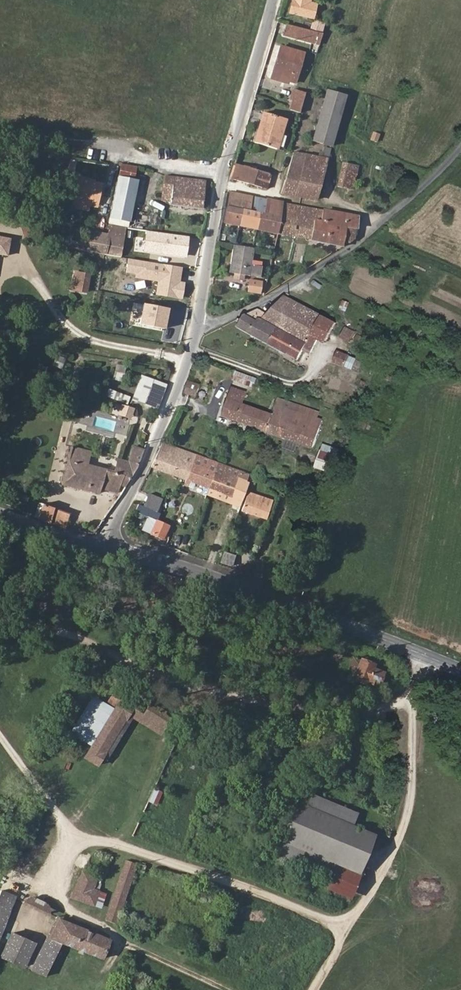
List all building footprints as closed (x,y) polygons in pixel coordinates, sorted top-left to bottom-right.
[(290,12),(312,17),(315,5),(310,4),(310,0),(292,0),(290,12)] [(322,33),(326,22),(308,17),(305,28),(322,33)] [(313,32),(287,25),(284,35),(311,42),(313,32)] [(280,45),(272,73),(287,78),(286,81),(294,84),(304,52),(280,45)] [(293,100),(290,110),(299,113),(305,93),(293,89),(290,99),(293,100)] [(346,96),(328,90),(314,139),(332,144),(346,96)] [(274,149),(279,135),(284,120),(263,112),(253,142),(274,149)] [(375,149),(381,151),(385,137),(367,131),(364,139),(376,143),(375,149)] [(287,137),(279,135),(274,149),(282,152),(287,137)] [(309,154),(328,158),(332,145),(325,144),(323,153),(311,150),(309,154)] [(281,194),(285,195),(316,201),(328,158),(309,154),(294,151),(281,194)] [(361,167),(343,163),(337,186),(354,190),(356,179),(359,179),(361,167)] [(137,167),(121,164),(119,178),(135,180),(137,167)] [(233,168),(229,178),(249,184),(254,168),(237,164),(235,168),(233,168)] [(254,168),(249,184),(267,189),(272,173),(270,173),(270,171),(254,168)] [(204,209),(206,180),(166,175),(165,184),(173,185),(171,205),(204,209)] [(135,180),(119,178),(110,219),(131,223),(139,181),(135,180)] [(78,179),(75,199),(100,204),(104,184),(78,179)] [(224,223),(247,228),(250,213),(256,214),(260,198),(246,196),(229,192),(224,221),(224,223)] [(277,233),(284,203),(260,198),(256,214),(250,213),(247,228),(277,233)] [(348,244),(353,240),(355,230),(356,230),(357,227),(359,227),(360,219),(358,219),(359,217),(342,214),(284,203),(277,233),(342,247),(343,243),(348,244)] [(109,226),(107,236),(125,239),(127,229),(109,226)] [(91,233),(88,251),(123,257),(125,239),(107,236),(91,233)] [(144,258),(144,259),(178,265),(183,238),(149,233),(147,245),(142,244),(140,257),(144,258)] [(8,256),(11,239),(0,237),(0,255),(8,256)] [(243,246),(233,244),(229,272),(259,277),(260,267),(252,265),(254,248),(243,246)] [(128,258),(125,273),(135,275),(135,278),(158,281),(156,295),(182,299),(184,283),(180,282),(182,268),(128,258)] [(70,290),(86,294),(90,274),(74,271),(70,290)] [(246,293),(260,294),(261,280),(247,279),(246,293)] [(257,309),(235,321),(237,326),(237,327),(268,344),(302,304),(284,295),(267,314),(257,309)] [(339,309),(346,312),(349,303),(342,300),(339,309)] [(168,309),(143,304),(139,324),(165,328),(168,309)] [(336,322),(312,309),(302,304),(268,344),(297,361),(303,350),(310,353),(317,341),(324,345),(336,322)] [(375,319),(378,313),(371,309),(368,315),(375,319)] [(356,333),(345,327),(339,337),(348,342),(350,339),(352,340),(356,333)] [(162,341),(163,330),(156,329),(155,341),(162,341)] [(348,356),(337,351),(333,361),(344,366),(348,356)] [(121,380),(124,369),(116,366),(113,378),(121,380)] [(249,375),(235,370),(232,380),(235,381),(233,387),(247,392),(245,398),(248,399),(250,395),(257,378),(249,375)] [(157,411),(168,385),(154,379),(144,405),(157,411)] [(183,394),(185,394),(195,398),(201,384),(190,381),(188,380),(183,394)] [(243,404),(245,398),(247,392),(233,387),(231,387),(221,415),(266,431),(272,414),(243,404)] [(282,398),(278,397),(272,414),(266,431),(312,448),(321,420),(312,416),(314,411),(305,407),(303,413),(280,405),(282,398)] [(163,442),(150,467),(183,480),(185,477),(196,454),(163,442)] [(138,467),(145,450),(134,446),(128,460),(119,458),(114,471),(89,464),(92,451),(70,446),(62,485),(100,494),(102,489),(118,493),(121,486),(126,488),(138,467)] [(315,467),(332,473),(337,458),(320,452),(315,467)] [(193,485),(206,489),(207,487),(218,463),(196,454),(185,477),(183,480),(185,481),(183,485),(192,488),(193,485)] [(207,487),(206,489),(231,499),(238,480),(245,482),(248,474),(218,463),(207,487)] [(260,496),(260,497),(248,493),(241,511),(244,512),(242,516),(252,519),(253,516),(262,518),(265,518),(271,499),(260,496)] [(143,506),(156,511),(161,499),(148,494),(143,506)] [(38,520),(66,529),(70,513),(65,511),(65,512),(43,504),(39,518),(38,520)] [(143,506),(137,504),(134,512),(147,517),(153,519),(156,511),(143,506)] [(153,519),(147,517),(141,529),(142,530),(140,536),(150,539),(151,535),(164,540),(170,526),(153,519)] [(224,552),(220,562),(230,565),(234,556),(224,552)] [(335,664),(341,666),(345,654),(339,652),(335,664)] [(359,662),(351,659),(347,670),(355,672),(352,681),(367,687),(369,684),(379,688),(384,675),(374,671),(375,666),(360,660),(359,662)] [(90,700),(70,734),(90,745),(83,759),(97,768),(103,760),(106,761),(131,720),(128,718),(134,709),(119,700),(117,701),(108,696),(103,707),(90,700)] [(149,706),(143,715),(138,723),(158,737),(164,727),(169,720),(164,716),(165,712),(156,706),(154,709),(149,706)] [(351,901),(376,837),(295,803),(273,853),(332,878),(326,891),(351,901)] [(104,922),(115,925),(134,871),(131,870),(132,866),(124,863),(104,922)] [(98,892),(93,890),(97,878),(81,873),(69,899),(93,907),(98,892)] [(11,896),(0,917),(0,958),(45,979),(61,946),(100,963),(101,960),(109,942),(49,914),(49,909),(48,904),(33,897),(27,899),(23,902),(11,896)]
